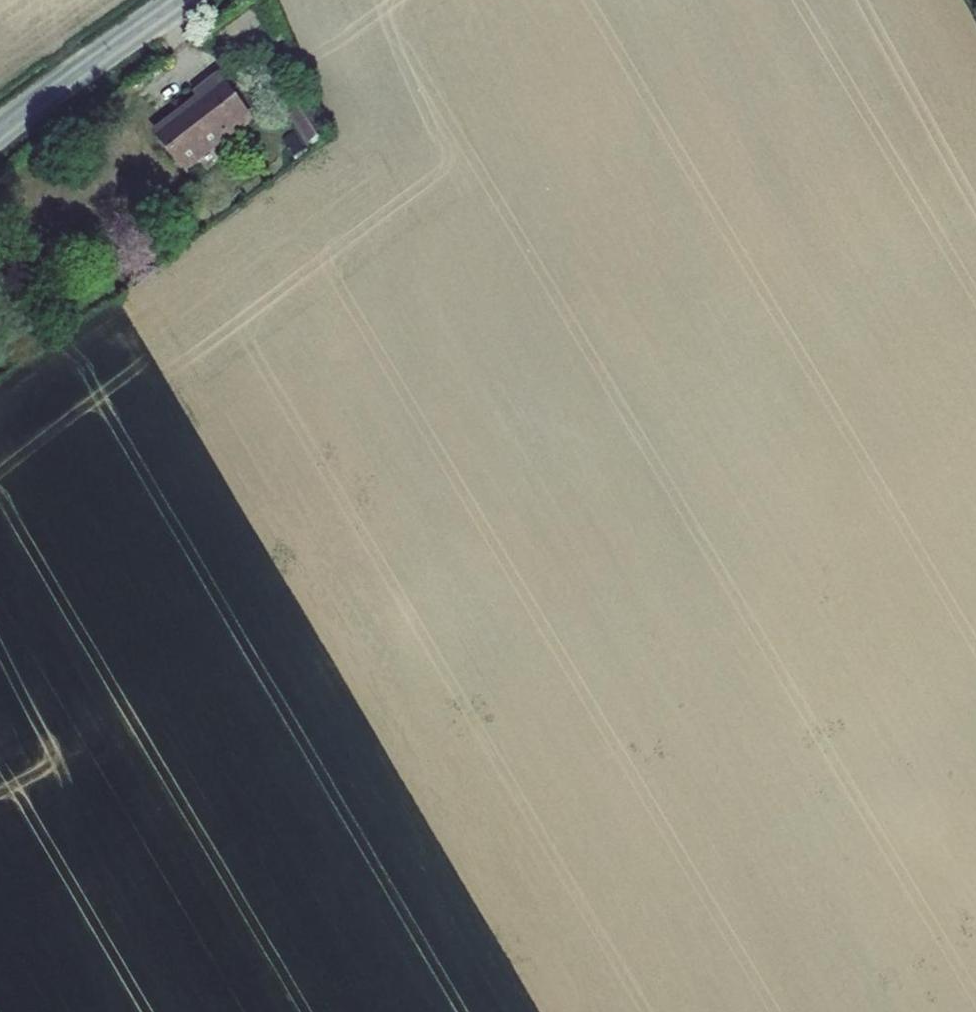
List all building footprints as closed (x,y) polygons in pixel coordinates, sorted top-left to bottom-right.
[(202,100),(158,134),(185,168),(250,118),(219,78),(197,95),(202,100)] [(308,106),(291,116),(307,142),(325,131),(308,106)]
